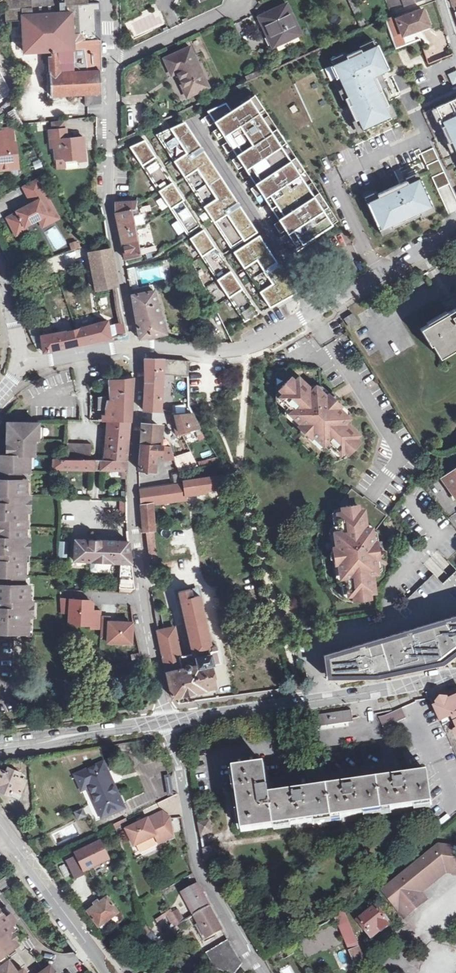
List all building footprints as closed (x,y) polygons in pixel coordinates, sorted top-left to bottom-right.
[(5,21),(22,20),(51,51),(52,57),(52,73),(49,73),(50,96),(85,95),(85,114),(102,114),(100,73),(102,72),(101,41),(98,40),(87,40),(84,40),(77,34),(82,34),(82,30),(86,30),(86,26),(89,26),(89,21),(88,0),(5,0),(5,21)] [(286,3),(262,15),(270,32),(267,33),(273,45),(300,33),(286,3)] [(423,10),(411,14),(416,30),(429,25),(423,10)] [(416,30),(411,14),(397,19),(398,21),(390,24),(393,33),(401,30),(402,35),(416,30)] [(270,32),(262,15),(258,17),(267,33),(270,32)] [(87,40),(86,30),(82,30),(82,34),(77,34),(84,40),(87,40)] [(401,30),(393,33),(398,46),(405,43),(402,35),(401,30)] [(347,58),(330,66),(336,78),(338,77),(343,87),(340,89),(355,120),(358,119),(363,130),(390,118),(385,106),(388,105),(374,75),(389,68),(377,44),(362,52),(360,49),(346,55),(347,58)] [(170,72),(176,73),(187,95),(208,85),(190,47),(165,59),(170,72)] [(451,85),(455,83),(455,71),(447,74),(451,85)] [(395,76),(397,90),(407,88),(404,75),(395,76)] [(289,235),(297,247),(337,221),(254,95),(231,109),(226,102),(208,111),(225,138),(253,180),(289,235)] [(435,107),(441,118),(438,120),(448,142),(451,141),(455,152),(455,98),(435,107)] [(33,114),(28,104),(22,107),(27,117),(33,114)] [(52,122),(53,130),(66,129),(65,120),(52,122)] [(184,121),(156,133),(163,144),(176,164),(192,189),(213,220),(228,243),(231,249),(257,231),(238,203),(202,148),(184,121)] [(53,130),(50,130),(52,147),(55,147),(56,158),(66,157),(66,160),(76,159),(79,161),(87,160),(85,137),(68,139),(67,129),(66,129),(53,130)] [(0,132),(0,167),(3,170),(20,168),(17,141),(15,141),(14,130),(4,131),(0,132)] [(144,139),(129,146),(188,234),(201,225),(199,222),(176,188),(172,181),(146,142),(144,139)] [(433,147),(421,153),(438,189),(449,183),(433,147)] [(378,197),(367,202),(379,229),(390,224),(392,227),(421,214),(420,211),(432,205),(420,178),(408,184),(407,180),(377,194),(378,197)] [(37,179),(24,186),(33,203),(18,211),(19,212),(9,218),(18,235),(28,229),(27,226),(39,219),(45,216),(49,224),(60,218),(48,196),(47,196),(37,179)] [(161,210),(167,207),(162,197),(156,201),(161,210)] [(135,209),(135,208),(135,202),(116,203),(115,212),(122,243),(139,240),(136,227),(132,210),(135,209)] [(45,216),(39,219),(43,227),(49,224),(45,216)] [(203,229),(189,237),(244,321),(258,313),(239,284),(233,275),(225,262),(205,233),(203,229)] [(259,235),(233,251),(236,256),(250,278),(267,302),(270,307),(296,292),(277,263),(259,235)] [(139,240),(122,243),(125,258),(142,255),(141,249),(139,240)] [(113,287),(118,285),(112,251),(91,255),(97,290),(113,287)] [(73,270),(70,254),(45,257),(47,274),(73,270)] [(127,335),(118,285),(113,287),(118,322),(114,323),(117,337),(127,335)] [(139,338),(151,336),(164,334),(166,333),(154,290),(132,295),(139,338)] [(455,347),(455,294),(442,303),(446,308),(450,306),(453,311),(422,330),(433,349),(434,347),(440,357),(455,347)] [(357,323),(351,314),(344,319),(349,327),(357,323)] [(34,343),(38,350),(41,352),(111,338),(107,321),(73,329),(41,335),(42,342),(34,343)] [(440,357),(442,361),(455,353),(455,347),(440,357)] [(162,374),(163,358),(145,358),(145,382),(143,410),(161,410),(162,374)] [(188,361),(163,358),(162,374),(189,377),(188,361)] [(348,418),(337,407),(332,407),(329,405),(327,403),(327,397),(321,392),(320,367),(276,369),(277,404),(277,411),(278,416),(280,420),(282,424),(285,427),(287,429),(286,429),(291,434),(290,435),(301,446),(303,445),(313,454),(317,457),(319,458),(324,460),(328,461),(335,462),(340,461),(345,458),(348,457),(350,454),(348,452),(359,442),(355,438),(358,434),(345,421),(348,418)] [(111,391),(132,393),(132,380),(129,380),(101,379),(98,381),(101,387),(110,384),(111,391)] [(132,393),(111,391),(111,396),(111,400),(114,401),(114,405),(131,406),(132,393)] [(330,393),(327,397),(327,403),(329,405),(332,407),(337,407),(341,403),(330,393)] [(130,420),(131,406),(114,405),(114,401),(111,400),(109,400),(109,396),(98,397),(98,409),(107,409),(107,416),(104,416),(105,420),(107,420),(130,420)] [(195,428),(199,426),(192,413),(173,413),(179,432),(195,428)] [(130,420),(107,420),(106,446),(105,460),(127,460),(130,420)] [(29,634),(29,617),(33,617),(33,601),(29,601),(29,585),(25,585),(25,553),(29,554),(29,537),(26,537),(26,512),(29,512),(30,495),(26,495),(27,471),(30,472),(30,456),(35,456),(35,440),(38,440),(39,423),(11,422),(11,430),(8,430),(7,438),(0,439),(0,449),(0,600),(1,601),(1,607),(0,607),(0,633),(29,634)] [(143,425),(141,443),(158,444),(160,426),(143,425)] [(199,426),(195,428),(199,440),(205,439),(199,426)] [(67,443),(66,459),(91,459),(91,444),(67,443)] [(158,444),(141,443),(140,470),(155,471),(156,459),(158,459),(158,452),(161,452),(162,445),(162,444),(158,444)] [(175,459),(174,457),(172,450),(165,450),(164,459),(175,459)] [(191,453),(174,457),(175,459),(178,471),(183,470),(197,466),(191,453)] [(219,461),(217,457),(198,462),(198,465),(219,461)] [(94,459),(91,459),(66,459),(53,459),(53,469),(78,469),(94,469),(94,459)] [(127,460),(105,460),(102,460),(101,460),(101,470),(122,470),(122,477),(127,478),(127,476),(127,460)] [(441,477),(455,497),(455,466),(441,477)] [(183,470),(178,471),(172,473),(172,483),(138,487),(142,530),(143,530),(154,529),(151,504),(185,499),(185,495),(205,492),(204,488),(222,486),(221,476),(184,481),(183,470)] [(377,572),(375,557),(371,554),(371,550),(370,547),(373,543),(372,534),(387,515),(370,502),(351,488),(330,517),(326,522),(325,524),(323,528),(322,534),(322,537),(322,542),(323,549),(321,549),(323,565),(325,564),(326,578),(327,578),(328,584),(331,589),(334,594),(339,598),(341,599),(346,601),(352,602),(356,602),(355,599),(370,597),(369,592),(374,591),(372,573),(377,572)] [(131,563),(128,542),(101,541),(75,540),(73,560),(131,563)] [(145,541),(147,566),(156,564),(153,540),(145,541)] [(68,557),(68,541),(59,541),(59,557),(68,557)] [(445,545),(454,555),(455,553),(455,549),(449,541),(445,545)] [(379,542),(373,543),(370,547),(371,550),(371,554),(375,557),(380,556),(379,542)] [(186,628),(206,624),(199,594),(192,595),(190,589),(178,592),(186,628)] [(100,644),(134,644),(134,619),(102,619),(102,609),(94,609),(95,598),(61,597),(61,614),(68,614),(68,627),(100,627),(100,644)] [(327,654),(327,658),(326,658),(328,671),(329,671),(330,675),(340,675),(340,677),(352,677),(352,675),(376,675),(420,666),(441,661),(451,654),(455,650),(455,615),(327,654)] [(211,643),(206,624),(186,628),(192,654),(196,654),(198,665),(191,667),(189,665),(186,666),(185,668),(181,669),(173,629),(157,631),(172,697),(204,690),(204,688),(214,686),(210,664),(220,662),(216,645),(211,646),(211,643)] [(449,701),(437,707),(436,708),(455,753),(455,698),(449,701)] [(437,707),(449,701),(448,699),(440,698),(436,704),(437,707)] [(401,708),(379,718),(383,728),(405,718),(401,708)] [(351,710),(306,717),(308,729),(322,727),(352,722),(351,710)] [(68,761),(75,776),(104,763),(97,749),(68,761)] [(124,809),(104,763),(75,776),(82,791),(89,788),(103,818),(124,809)] [(269,800),(269,797),(267,789),(265,790),(261,766),(232,771),(235,790),(247,789),(250,811),(238,813),(241,833),(289,826),(287,814),(310,810),(312,823),(340,819),(339,807),(361,803),(362,815),(390,811),(389,799),(411,796),(413,808),(432,805),(427,777),(404,780),(403,778),(392,779),(392,782),(352,788),(352,785),(342,786),(343,789),(303,795),(302,792),(291,794),(291,797),(269,800)] [(0,784),(0,789),(18,797),(25,780),(18,776),(20,772),(8,767),(6,771),(0,769),(0,784)] [(392,779),(352,785),(352,788),(392,782),(392,779)] [(343,789),(342,786),(302,792),(303,795),(343,789)] [(247,789),(235,790),(238,813),(250,811),(247,789)] [(390,811),(413,808),(411,796),(389,799),(390,811)] [(287,814),(289,826),(312,823),(310,810),(287,814)] [(157,836),(161,844),(175,837),(172,819),(162,813),(127,830),(135,847),(157,836)] [(210,821),(199,824),(201,836),(213,832),(210,821)] [(99,840),(75,851),(77,854),(84,869),(108,857),(99,840)] [(450,873),(455,873),(455,847),(439,845),(382,891),(404,919),(427,900),(421,892),(419,890),(445,868),(450,869),(450,873)] [(216,846),(204,849),(206,861),(220,853),(216,846)] [(84,869),(77,854),(66,859),(74,877),(85,872),(84,869)] [(419,890),(421,892),(445,872),(450,873),(450,869),(445,868),(419,890)] [(183,893),(195,915),(210,907),(198,884),(183,893)] [(107,896),(99,902),(95,904),(87,911),(98,926),(118,911),(107,896)] [(16,971),(3,953),(18,943),(8,931),(13,927),(10,924),(16,920),(6,906),(0,910),(0,909),(0,972),(18,972),(16,971)] [(210,907),(195,915),(206,937),(222,929),(210,907)] [(389,924),(375,907),(359,921),(373,937),(389,924)] [(180,925),(174,913),(172,909),(169,911),(173,921),(172,921),(175,927),(180,925)] [(362,958),(343,910),(335,917),(355,964),(362,958)] [(178,911),(174,913),(180,925),(184,922),(178,911)] [(165,914),(156,920),(158,923),(167,916),(165,914)] [(167,925),(162,929),(165,934),(171,930),(167,925)] [(153,933),(140,942),(148,945),(158,938),(153,933)] [(243,964),(228,940),(207,953),(211,961),(207,965),(225,972),(237,972),(243,964)]
